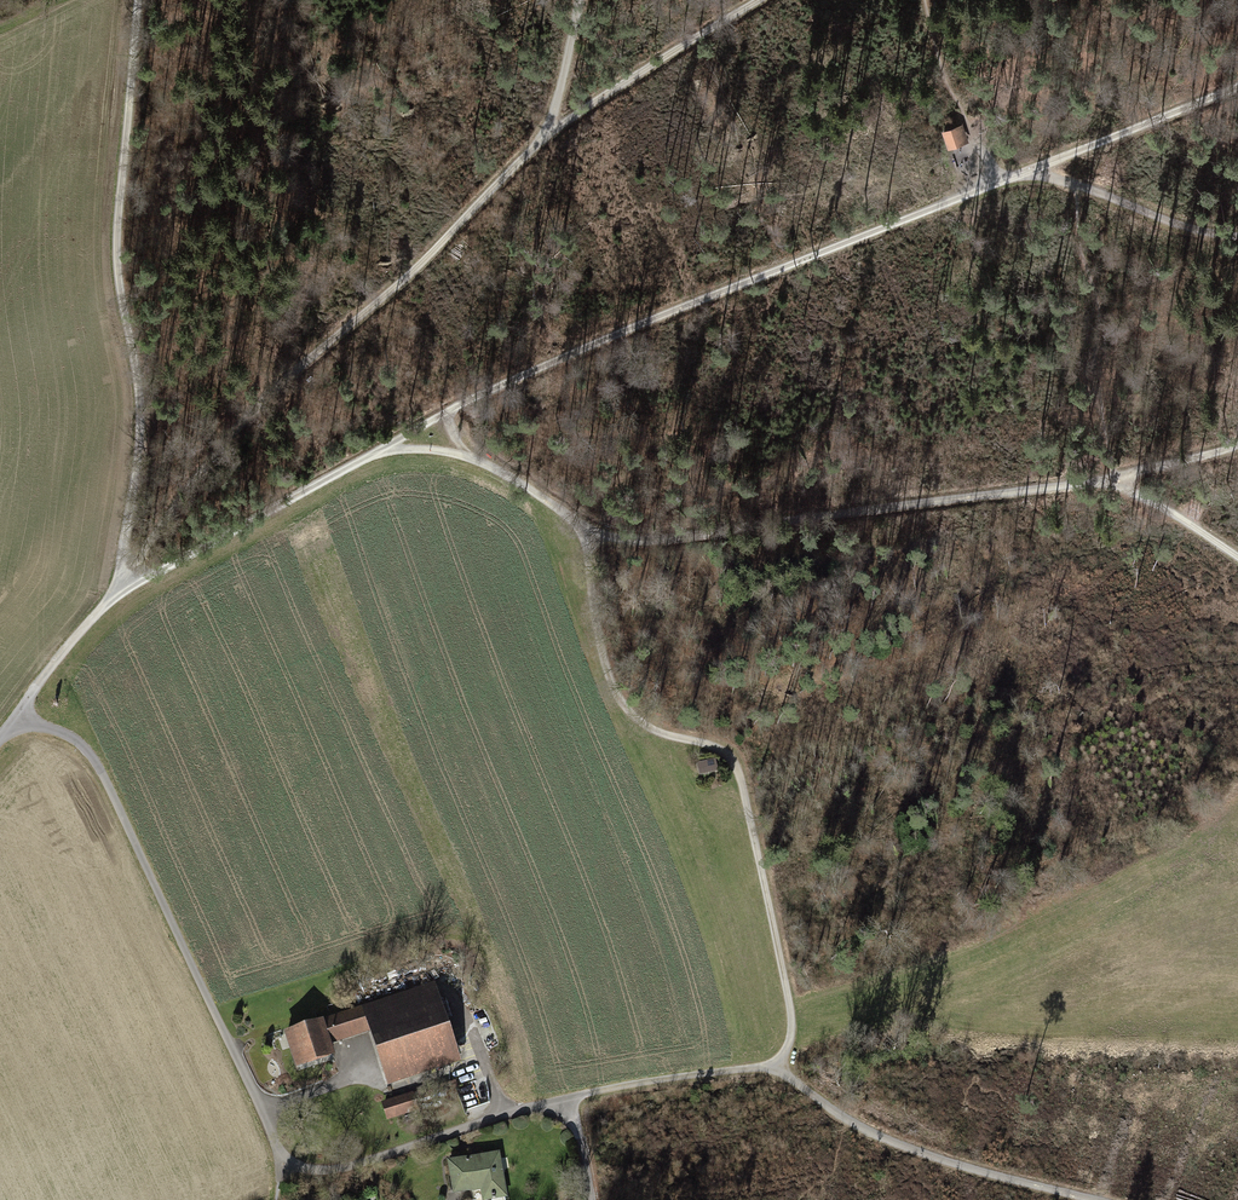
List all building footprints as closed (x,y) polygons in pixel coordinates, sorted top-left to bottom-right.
[(960,125),(940,131),(946,149),(965,143),(960,125)] [(716,758),(698,763),(701,776),(720,771),(716,758)] [(461,1060),(438,983),(363,1006),(371,1032),(386,1083),(461,1060)] [(371,1032),(363,1006),(324,1018),(332,1044),(371,1032)] [(332,1044),(324,1018),(283,1031),(295,1071),(336,1058),(332,1044)] [(424,1091),(382,1105),(387,1122),(429,1109),(424,1091)] [(448,1163),(454,1197),(483,1192),(484,1199),(511,1199),(502,1153),(448,1163)]
